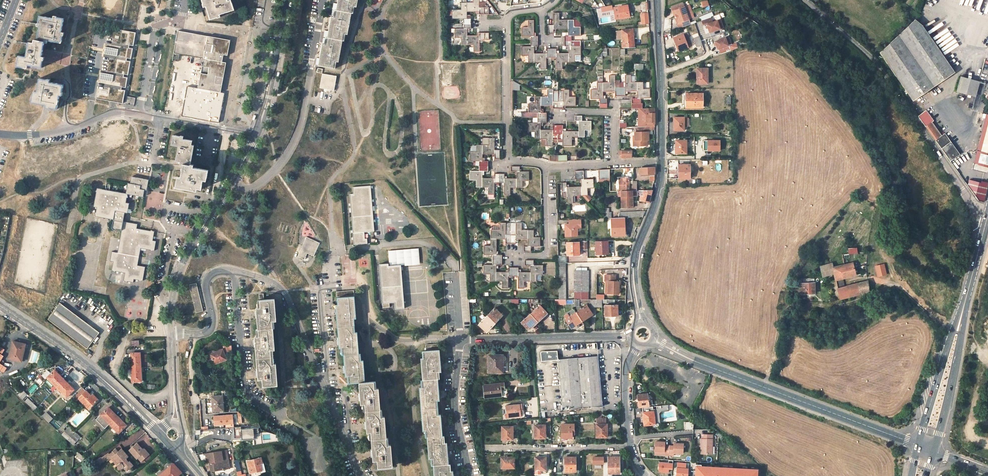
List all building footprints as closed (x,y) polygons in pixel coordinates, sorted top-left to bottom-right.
[(204,5),(208,4),(212,18),(220,16),(219,13),(235,8),(233,1),(230,1),(230,0),(203,0),(204,5)] [(337,3),(336,10),(351,13),(352,6),(354,6),(356,6),(357,0),(338,0),(337,3)] [(466,2),(466,11),(478,11),(478,14),(481,14),(488,14),(488,7),(478,7),(478,0),(472,0),(472,2),(466,2)] [(701,8),(708,5),(706,0),(705,0),(699,3),(701,8)] [(470,21),(470,19),(466,18),(466,11),(466,2),(461,2),(460,2),(460,9),(447,10),(447,15),(451,15),(451,18),(463,19),(463,23),(470,23),(470,21)] [(683,3),(670,7),(672,12),(674,11),(675,16),(676,17),(687,13),(683,3)] [(130,33),(94,26),(81,95),(96,98),(95,99),(101,100),(104,100),(104,99),(162,110),(172,60),(177,61),(179,54),(173,53),(177,29),(181,13),(140,5),(135,31),(131,30),(130,33)] [(628,6),(614,8),(615,19),(631,17),(630,10),(628,10),(628,6)] [(346,34),(351,13),(336,10),(334,17),(333,16),(331,16),(330,19),(330,22),(327,37),(342,40),(343,33),(345,34),(346,34)] [(549,25),(549,33),(551,33),(554,33),(554,29),(568,28),(568,20),(559,20),(559,12),(553,12),(554,25),(549,25)] [(42,36),(58,39),(60,39),(61,32),(59,32),(62,15),(55,14),(54,16),(36,13),(35,21),(37,21),(34,37),(42,38),(42,36)] [(687,13),(676,17),(676,19),(678,23),(677,24),(678,29),(691,24),(687,13)] [(711,18),(702,21),(703,26),(707,25),(710,34),(721,30),(718,22),(713,23),(711,18)] [(915,19),(880,52),(912,100),(950,66),(924,26),(923,25),(915,19)] [(531,36),(531,41),(538,41),(538,38),(538,36),(534,36),(534,20),(528,20),(528,27),(522,27),(522,36),(531,36)] [(574,20),(568,20),(568,28),(568,36),(565,35),(565,38),(565,41),(572,41),(572,36),(581,35),(581,26),(575,26),(574,20)] [(94,23),(94,26),(130,33),(131,30),(94,23)] [(460,44),(466,44),(466,35),(466,29),(470,29),(470,27),(470,23),(463,23),(463,29),(454,29),(454,38),(460,38),(460,44)] [(224,63),(220,62),(221,55),(225,55),(227,47),(228,41),(194,34),(179,32),(180,30),(177,29),(173,53),(179,54),(202,58),(196,89),(185,87),(184,93),(180,116),(218,123),(223,94),(218,93),(224,63)] [(623,48),(632,48),(631,34),(633,34),(632,29),(622,30),(622,31),(623,39),(623,48)] [(481,33),(478,33),(478,35),(466,35),(466,44),(473,45),(473,52),(478,51),(478,40),(488,40),(488,33),(481,33)] [(687,33),(683,35),(687,47),(691,46),(687,33)] [(675,44),(678,51),(687,47),(683,35),(673,38),(675,44)] [(702,45),(699,36),(694,38),(696,47),(702,45)] [(40,65),(41,61),(41,58),(39,57),(42,38),(34,37),(34,41),(25,39),(23,54),(18,53),(16,64),(23,65),(24,62),(40,65)] [(318,65),(332,68),(334,61),(336,61),(337,61),(342,40),(327,37),(325,44),(324,44),(322,44),(322,46),(318,65)] [(728,46),(725,37),(714,42),(717,50),(719,49),(721,54),(730,50),(728,46)] [(581,40),(572,41),(565,41),(565,43),(565,46),(569,46),(569,53),(569,62),(574,62),(575,55),(581,55),(581,40)] [(529,62),(534,62),(534,53),(534,46),(538,46),(538,44),(538,41),(531,41),(531,46),(522,46),(522,55),(529,55),(529,62)] [(569,62),(569,53),(557,53),(557,48),(554,48),(551,49),(551,57),(557,57),(557,69),(562,69),(562,62),(569,62)] [(546,57),(551,57),(551,49),(549,49),(547,49),(547,53),(534,53),(534,62),(541,62),(541,69),(547,69),(546,57)] [(697,83),(707,83),(707,69),(696,69),(697,83)] [(336,76),(322,73),(319,87),(333,90),(336,76)] [(61,89),(62,85),(62,82),(45,79),(46,77),(38,75),(35,91),(32,91),(31,98),(49,102),(48,104),(56,105),(59,89),(61,89)] [(620,96),(620,87),(615,87),(615,75),(609,75),(609,82),(603,82),(603,91),(615,91),(615,96),(617,96),(620,96)] [(620,96),(622,96),(625,96),(625,91),(637,91),(637,82),(635,82),(635,76),(631,76),(631,75),(625,75),(625,87),(620,87),(620,96)] [(960,91),(956,90),(956,91),(974,96),(979,82),(960,77),(959,81),(963,82),(960,91)] [(603,91),(603,82),(597,82),(597,90),(591,90),(591,98),(600,98),(600,104),(600,108),(607,108),(607,102),(607,98),(603,98),(603,91)] [(631,108),(642,108),(642,103),(641,103),(640,98),(650,98),(649,89),(643,89),(643,82),(637,82),(637,91),(637,98),(631,98),(631,102),(631,108)] [(553,108),(555,108),(558,108),(558,101),(558,91),(553,91),(553,89),(547,89),(547,96),(541,96),(541,105),(553,105),(553,108)] [(558,108),(560,108),(563,108),(563,105),(575,106),(575,97),(569,97),(569,90),(563,90),(563,91),(558,91),(558,101),(558,108)] [(686,94),(686,96),(686,108),(702,108),(702,94),(686,94)] [(541,105),(541,96),(535,96),(534,103),(528,103),(528,112),(533,113),(533,117),(537,118),(546,118),(546,115),(546,113),(540,113),(541,105)] [(962,118),(965,117),(957,101),(954,103),(962,118)] [(647,121),(647,124),(654,124),(654,108),(648,108),(648,115),(645,115),(646,121),(647,121)] [(925,126),(953,164),(961,158),(943,134),(941,136),(931,122),(933,121),(926,110),(918,116),(925,126)] [(987,167),(987,114),(985,114),(971,169),(985,172),(986,167),(987,167)] [(575,116),(575,118),(575,121),(578,121),(578,131),(578,137),(584,137),(584,130),(591,130),(591,121),(582,121),(582,116),(575,116)] [(673,117),(673,126),(674,126),(674,130),(684,131),(684,126),(684,119),(684,118),(673,117)] [(534,139),(540,139),(540,130),(540,123),(546,123),(546,120),(546,118),(537,118),(537,123),(528,123),(528,131),(534,132),(534,139)] [(558,125),(555,125),(553,125),(552,130),(540,130),(540,139),(542,139),(546,139),(546,146),(552,146),(552,134),(558,134),(558,125)] [(578,137),(578,131),(562,131),(563,125),(561,125),(558,125),(558,134),(562,134),(562,143),(572,143),(572,137),(578,137)] [(647,126),(635,127),(635,132),(634,132),(634,140),(635,140),(635,145),(647,145),(647,140),(649,140),(649,131),(647,131),(647,126)] [(175,160),(176,160),(178,161),(180,161),(180,162),(191,164),(194,145),(191,144),(192,140),(183,139),(184,136),(180,135),(180,136),(173,135),(171,145),(178,146),(177,152),(175,160)] [(494,158),(497,158),(499,158),(499,149),(494,150),(494,137),(482,137),(482,144),(482,153),(494,154),(494,158)] [(675,140),(675,145),(677,145),(677,153),(686,153),(686,140),(675,140)] [(704,152),(718,152),(718,140),(704,140),(704,152)] [(476,151),(470,151),(469,151),(469,160),(479,161),(479,166),(487,166),(488,163),(488,160),(482,160),(482,153),(482,144),(476,144),(476,145),(476,151)] [(193,164),(191,164),(180,162),(179,164),(182,165),(181,172),(180,177),(177,177),(175,187),(196,191),(197,188),(201,189),(203,180),(206,181),(208,170),(193,167),(193,164)] [(689,172),(693,172),(694,166),(689,166),(689,165),(678,165),(678,178),(689,178),(689,172)] [(476,186),(482,186),(482,177),(482,171),(487,171),(487,168),(487,166),(479,166),(479,170),(469,170),(469,180),(476,180),(476,186)] [(510,166),(510,168),(510,171),(516,171),(516,178),(516,187),(522,187),(522,180),(528,180),(528,171),(519,171),(519,166),(510,166)] [(654,167),(639,168),(640,176),(654,176),(654,167)] [(610,169),(598,170),(599,179),(599,182),(604,182),(610,182),(610,169)] [(987,184),(987,182),(987,173),(985,172),(971,169),(968,180),(971,182),(972,182),(974,182),(974,181),(987,184)] [(493,182),(499,182),(499,173),(496,173),(494,173),(494,178),(482,177),(482,186),(488,186),(488,194),(493,194),(493,182)] [(510,187),(516,187),(516,178),(504,178),(504,173),(502,173),(499,173),(499,182),(504,182),(504,194),(509,194),(510,187)] [(584,174),(575,174),(575,177),(575,180),(581,179),(581,186),(581,195),(581,196),(587,195),(587,188),(593,188),(593,179),(584,179),(584,174)] [(146,190),(147,184),(148,180),(131,177),(130,184),(127,184),(125,194),(97,189),(95,191),(96,193),(93,207),(97,208),(96,212),(95,213),(95,217),(113,220),(111,229),(114,231),(115,230),(121,231),(117,253),(111,253),(109,261),(113,262),(111,271),(113,272),(114,271),(124,273),(123,281),(126,283),(127,282),(133,283),(133,279),(138,280),(138,282),(142,281),(145,268),(137,266),(140,248),(149,250),(150,251),(154,250),(155,241),(152,241),(154,232),(151,230),(150,231),(136,229),(137,224),(123,222),(124,213),(127,213),(128,204),(125,203),(126,197),(128,197),(127,194),(142,197),(144,190),(146,190)] [(619,191),(621,191),(633,191),(633,182),(633,178),(619,179),(619,191)] [(983,201),(987,184),(974,181),(974,182),(972,182),(971,182),(968,180),(965,182),(978,201),(983,201)] [(573,196),(581,196),(581,195),(581,186),(566,187),(566,182),(563,183),(561,183),(562,191),(562,197),(567,197),(567,203),(573,203),(573,196)] [(374,231),(370,186),(353,187),(353,194),(350,194),(354,244),(367,243),(366,238),(364,239),(364,232),(371,231),(374,231)] [(652,190),(648,190),(644,190),(642,195),(640,195),(639,201),(642,202),(648,203),(652,190)] [(632,207),(632,197),(621,197),(621,198),(621,207),(632,207)] [(602,208),(602,218),(611,218),(611,212),(608,212),(608,208),(602,208)] [(624,233),(624,217),(617,217),(611,218),(612,236),(617,236),(617,233),(624,233)] [(577,236),(577,227),(577,224),(581,224),(581,219),(571,219),(571,224),(569,224),(565,224),(565,236),(577,236)] [(490,230),(490,239),(496,239),(505,239),(505,242),(507,242),(510,242),(510,233),(511,224),(505,224),(505,222),(500,222),(499,230),(490,230)] [(521,223),(516,223),(516,224),(511,224),(510,233),(510,242),(514,242),(516,242),(516,239),(527,239),(528,230),(521,230),(521,223)] [(533,230),(528,230),(527,239),(527,246),(524,246),(524,249),(524,251),(530,251),(530,246),(539,246),(540,237),(533,237),(533,230)] [(298,256),(304,259),(307,253),(313,256),(319,243),(306,237),(298,256)] [(496,255),(496,239),(490,239),(490,245),(484,245),(484,254),(491,254),(490,259),(500,260),(500,257),(500,255),(496,255)] [(596,254),(601,254),(601,252),(607,252),(607,241),(595,242),(596,254)] [(567,255),(572,255),(572,252),(579,252),(578,242),(566,243),(567,255)] [(395,306),(395,309),(404,308),(401,265),(404,265),(404,262),(419,261),(418,249),(388,251),(389,263),(379,264),(382,307),(395,306)] [(499,264),(499,262),(500,260),(490,259),(490,264),(484,264),(483,273),(490,274),(490,281),(496,281),(496,272),(496,265),(499,264)] [(534,260),(526,260),(525,260),(525,263),(524,265),(530,265),(530,272),(530,281),(536,281),(536,280),(536,274),(541,274),(542,274),(543,265),(534,265),(534,260)] [(845,264),(833,267),(832,268),(833,273),(835,280),(844,278),(855,275),(854,271),(856,270),(855,268),(854,262),(845,264)] [(567,299),(566,263),(558,263),(559,281),(559,299),(567,299)] [(825,276),(833,273),(832,268),(833,267),(832,263),(820,267),(822,276),(822,277),(825,276)] [(883,264),(875,266),(878,276),(886,274),(883,264)] [(508,278),(513,278),(513,269),(510,269),(508,269),(508,272),(496,272),(496,281),(502,281),(502,288),(507,288),(508,278)] [(530,281),(530,272),(518,272),(518,269),(516,269),(513,269),(513,278),(518,278),(518,288),(524,288),(524,281),(530,281)] [(573,292),(587,292),(588,270),(574,270),(573,292)] [(608,281),(607,294),(618,294),(619,281),(615,281),(615,275),(605,275),(604,281),(606,281),(608,281)] [(813,278),(812,278),(800,279),(800,294),(814,293),(813,278)] [(835,280),(837,289),(846,287),(844,278),(835,280)] [(867,281),(846,287),(837,289),(839,299),(868,292),(867,281)] [(196,313),(203,311),(196,283),(189,285),(196,313)] [(336,305),(336,307),(337,326),(354,325),(354,318),(356,317),(354,296),(337,297),(337,304),(336,305)] [(256,312),(257,329),(273,328),(274,328),(274,321),(276,321),(274,299),(257,301),(257,307),(255,308),(256,312)] [(602,307),(601,299),(591,299),(591,302),(591,304),(592,307),(602,307)] [(99,332),(60,303),(48,319),(87,349),(99,332)] [(539,305),(530,313),(537,321),(546,313),(539,305)] [(586,305),(575,312),(581,321),(591,314),(586,305)] [(617,315),(617,305),(604,305),(604,316),(617,315)] [(494,307),(487,315),(494,322),(502,315),(494,307)] [(571,328),(581,321),(575,312),(565,319),(571,328)] [(527,330),(537,321),(530,313),(521,322),(520,321),(518,322),(525,331),(527,330)] [(486,332),(494,322),(487,315),(478,324),(486,332)] [(338,342),(339,345),(339,347),(341,347),(341,354),(343,354),(358,353),(357,331),(355,331),(354,325),(337,326),(338,342)] [(254,337),(254,340),(256,358),(273,357),(273,350),(274,350),(273,328),(257,329),(255,330),(256,336),(254,337)] [(7,358),(15,360),(15,359),(20,360),(25,345),(12,341),(7,358)] [(210,354),(213,362),(221,360),(222,361),(226,359),(222,349),(210,354)] [(421,358),(422,380),(437,379),(439,378),(439,371),(441,371),(441,368),(439,350),(422,351),(422,358),(421,358)] [(602,406),(598,356),(556,360),(555,351),(534,352),(535,362),(539,412),(602,406)] [(140,367),(140,352),(132,353),(132,359),(131,360),(131,367),(140,367)] [(343,354),(345,373),(345,375),(347,375),(347,383),(358,382),(364,381),(362,359),(360,360),(360,353),(358,353),(343,354)] [(502,362),(503,362),(504,362),(505,361),(505,360),(506,359),(506,358),(506,357),(505,355),(504,355),(503,354),(488,355),(489,372),(495,372),(501,372),(501,361),(502,360),(502,362)] [(256,358),(258,377),(258,380),(260,380),(260,387),(277,385),(275,364),(273,364),(273,357),(256,358)] [(141,382),(140,367),(131,367),(131,375),(133,375),(133,382),(141,382)] [(51,373),(47,370),(41,376),(45,380),(47,378),(57,388),(64,380),(53,370),(51,373)] [(439,398),(437,379),(422,380),(420,380),(421,387),(419,387),(421,408),(438,407),(437,400),(439,400),(439,398)] [(74,389),(64,380),(57,388),(66,397),(74,389)] [(376,380),(364,381),(358,382),(360,401),(360,403),(362,403),(363,410),(365,410),(380,409),(378,388),(376,388),(376,380)] [(503,382),(483,385),(485,397),(501,396),(500,389),(504,388),(503,382)] [(78,398),(89,409),(93,404),(96,401),(90,394),(83,388),(73,398),(76,401),(78,398)] [(27,394),(23,390),(18,394),(23,399),(27,394)] [(637,395),(638,407),(648,405),(647,394),(637,395)] [(211,396),(212,401),(214,401),(214,411),(219,411),(219,410),(223,409),(222,396),(211,396)] [(25,401),(35,409),(37,406),(28,398),(25,401)] [(524,415),(524,408),(522,408),(521,403),(505,405),(507,417),(524,415)] [(642,407),(643,417),(645,416),(645,425),(654,424),(653,406),(642,407)] [(438,414),(438,407),(421,408),(422,430),(424,430),(425,437),(427,436),(442,435),(441,428),(440,416),(440,414),(438,414)] [(117,417),(114,413),(113,414),(107,408),(101,415),(110,424),(117,417)] [(365,418),(366,429),(366,432),(368,432),(369,439),(370,439),(386,437),(384,416),(383,416),(382,409),(380,409),(365,410),(365,418)] [(53,418),(46,412),(42,417),(49,422),(53,418)] [(214,415),(214,425),(236,424),(235,414),(214,415)] [(110,424),(101,415),(96,419),(105,429),(110,424)] [(119,433),(125,426),(119,421),(120,420),(117,417),(110,424),(119,433)] [(96,419),(95,418),(92,420),(103,431),(105,429),(96,419)] [(573,424),(562,424),(562,437),(571,437),(571,434),(573,434),(573,424)] [(605,428),(607,428),(607,424),(606,424),(597,424),(596,424),(596,437),(605,437),(605,428)] [(534,438),(543,438),(543,430),(545,430),(545,425),(534,425),(534,438)] [(511,431),(513,431),(513,426),(502,426),(502,439),(510,439),(511,431)] [(257,438),(256,427),(233,428),(234,439),(257,438)] [(65,432),(70,437),(74,432),(70,428),(65,432)] [(70,437),(67,440),(72,446),(75,443),(80,438),(74,432),(70,437)] [(431,465),(433,465),(448,464),(446,447),(446,445),(446,442),(444,442),(444,435),(442,435),(427,436),(428,458),(430,458),(431,465)] [(701,439),(701,448),(702,448),(702,454),(711,455),(712,435),(702,435),(702,439),(701,439)] [(388,437),(386,437),(370,439),(372,458),(372,460),(374,460),(375,467),(392,466),(390,444),(388,444),(388,437)] [(130,448),(132,450),(138,457),(139,457),(142,460),(150,453),(150,452),(146,447),(144,448),(138,441),(130,448)] [(663,454),(668,455),(669,446),(664,445),(665,442),(655,441),(655,451),(663,451),(663,454)] [(673,446),(669,446),(668,455),(673,455),(673,452),(682,453),(683,444),(674,443),(673,446)] [(129,455),(127,453),(122,448),(120,450),(117,447),(112,451),(115,454),(114,455),(123,464),(122,465),(122,466),(123,467),(124,467),(125,467),(127,469),(135,463),(132,461),(130,458),(129,459),(127,457),(129,455)] [(132,461),(138,457),(132,450),(127,453),(129,455),(127,457),(129,459),(130,458),(132,461)] [(230,468),(227,450),(206,453),(207,463),(210,462),(211,471),(230,468)] [(105,455),(111,461),(112,463),(116,459),(122,466),(122,465),(123,464),(114,455),(112,452),(111,453),(110,452),(105,455)] [(150,453),(142,460),(145,463),(153,456),(150,453)] [(103,467),(108,463),(111,461),(105,455),(103,456),(102,457),(103,457),(98,461),(103,467)] [(506,459),(506,457),(501,457),(501,468),(514,467),(514,459),(506,459)] [(543,461),(545,461),(545,457),(535,457),(535,474),(545,473),(545,470),(543,470),(543,461)] [(565,472),(574,471),(574,462),(576,462),(576,457),(565,457),(565,472)] [(590,457),(590,465),(602,465),(602,457),(590,457)] [(619,473),(619,465),(619,457),(608,457),(608,473),(612,473),(619,473)] [(261,458),(247,461),(250,473),(261,471),(260,464),(262,463),(261,458)] [(171,466),(173,463),(170,460),(154,474),(156,475),(159,475),(171,466)] [(671,470),(671,462),(656,463),(656,473),(667,473),(667,470),(671,470)] [(676,475),(686,475),(687,469),(685,469),(686,463),(677,462),(676,475)] [(182,473),(173,463),(171,466),(179,475),(182,473)] [(452,473),(452,470),(450,471),(450,464),(448,464),(433,465),(434,475),(453,475),(452,473)] [(755,469),(701,467),(701,464),(691,464),(691,475),(755,475),(755,469)] [(179,475),(171,466),(159,475),(179,475)]
